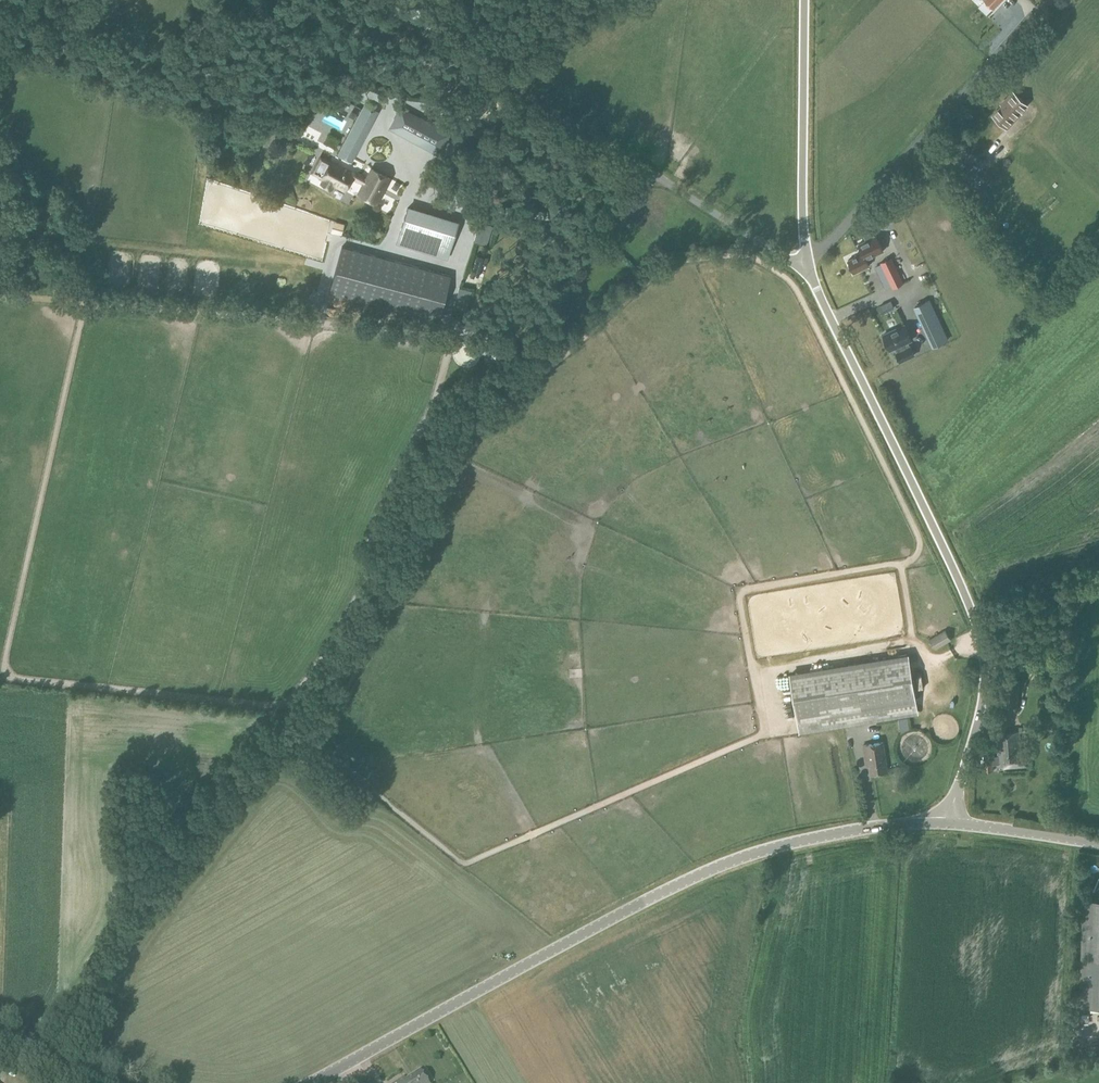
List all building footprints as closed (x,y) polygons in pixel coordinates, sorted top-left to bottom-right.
[(1002,0),(984,0),(993,9),(1002,0)] [(1020,112),(1027,105),(1013,91),(1002,103),(1003,104),(993,114),(1007,128),(1021,113),(1020,112)] [(340,151),(351,157),(376,110),(365,104),(340,151)] [(401,106),(390,126),(438,152),(449,132),(401,106)] [(1029,145),(1034,141),(1030,135),(1025,139),(1029,145)] [(354,173),(331,161),(322,178),(323,179),(322,183),(332,188),(334,185),(345,190),(352,177),(363,183),(358,193),(377,202),(390,178),(372,168),(366,178),(354,171),(354,173)] [(458,223),(408,208),(397,243),(447,259),(458,223)] [(333,220),(330,231),(341,234),(344,223),(333,220)] [(877,235),(859,244),(863,252),(856,255),(856,256),(848,260),(854,273),(870,265),(866,259),(884,251),(877,235)] [(451,276),(342,246),(330,292),(439,321),(451,276)] [(904,282),(892,257),(880,262),(892,288),(904,282)] [(466,311),(472,290),(459,287),(453,308),(466,311)] [(930,300),(915,307),(933,346),(948,339),(930,300)] [(904,325),(884,334),(891,350),(896,347),(899,352),(897,353),(901,361),(914,355),(910,346),(907,348),(905,343),(911,340),(904,325)] [(951,640),(945,629),(929,639),(936,650),(951,640)] [(790,674),(797,718),(798,718),(801,731),(916,712),(914,699),(916,699),(909,655),(790,674)] [(1040,715),(1040,721),(1055,723),(1057,710),(1053,709),(1051,709),(1050,715),(1040,715)] [(1019,731),(996,733),(998,756),(992,756),(991,752),(982,752),(982,753),(979,754),(980,762),(983,761),(984,769),(982,769),(982,771),(984,771),(993,770),(992,764),(999,764),(999,766),(1027,764),(1026,748),(1020,749),(1019,731)] [(870,773),(887,770),(883,742),(863,745),(866,761),(868,761),(870,773)] [(1084,901),(1080,1005),(1098,1006),(1098,901),(1084,901)] [(420,1070),(406,1080),(404,1077),(394,1082),(429,1082),(420,1070)]
